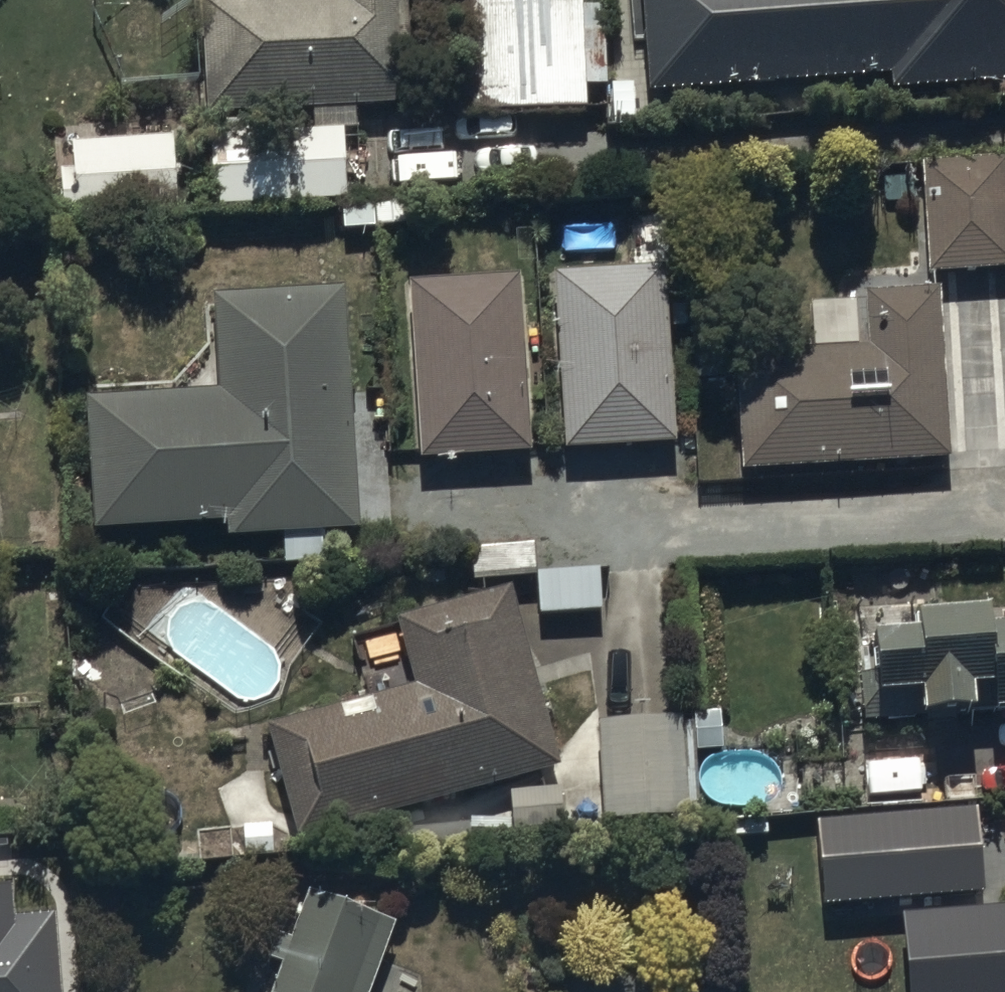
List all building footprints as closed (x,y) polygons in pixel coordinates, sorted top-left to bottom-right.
[(200,5),(205,121),(413,112),(407,0),(330,0),(200,5)] [(449,117),(593,114),(592,71),(609,71),(608,3),(585,4),(585,0),(447,0),(449,117)] [(1004,82),(1004,0),(649,0),(656,105),(1004,82)] [(349,209),(344,134),(211,142),(216,217),(349,209)] [(178,221),(173,140),(69,147),(72,186),(59,187),(62,228),(178,221)] [(920,169),(926,280),(1004,276),(1004,165),(920,169)] [(525,273),(402,280),(412,451),(418,451),(418,464),(535,457),(525,273)] [(668,273),(553,280),(564,455),(679,452),(668,273)] [(954,473),(944,293),(867,298),(870,355),(736,362),(743,484),(954,473)] [(205,398),(87,406),(92,536),(224,532),(224,546),(280,544),(280,568),(322,566),(322,541),(361,540),(347,297),(213,302),(216,389),(204,390),(205,398)] [(536,550),(471,552),(472,583),(535,581),(536,621),(604,620),(603,573),(537,575),(536,550)] [(374,701),(266,733),(300,847),(562,769),(510,594),(398,628),(404,650),(363,662),(374,701)] [(875,644),(878,710),(920,708),(921,743),(975,740),(975,721),(1004,720),(1004,636),(997,636),(997,622),(972,623),(971,610),(939,612),(940,625),(919,626),(920,642),(875,644)] [(683,721),(597,728),(606,831),(692,824),(683,721)] [(978,803),(817,816),(824,902),(985,889),(978,803)] [(7,889),(0,890),(0,991),(61,991),(55,917),(10,920),(7,889)] [(900,908),(908,991),(1004,991),(1004,899),(900,908)] [(395,929),(307,900),(276,991),(374,991),(395,929)]
